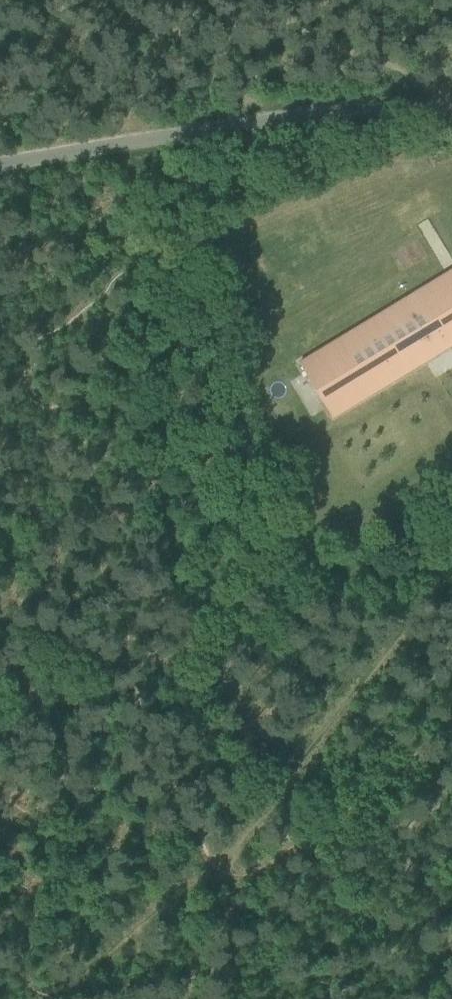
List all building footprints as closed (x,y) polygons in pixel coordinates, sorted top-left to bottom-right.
[(301,361),(334,416),(366,397),(361,390),(369,385),(373,392),(388,383),(384,376),(434,346),(439,352),(451,344),(451,286),(445,274),(406,297),(410,304),(360,335),(356,328),(340,337),(345,344),(337,349),(332,342),(301,361)]
